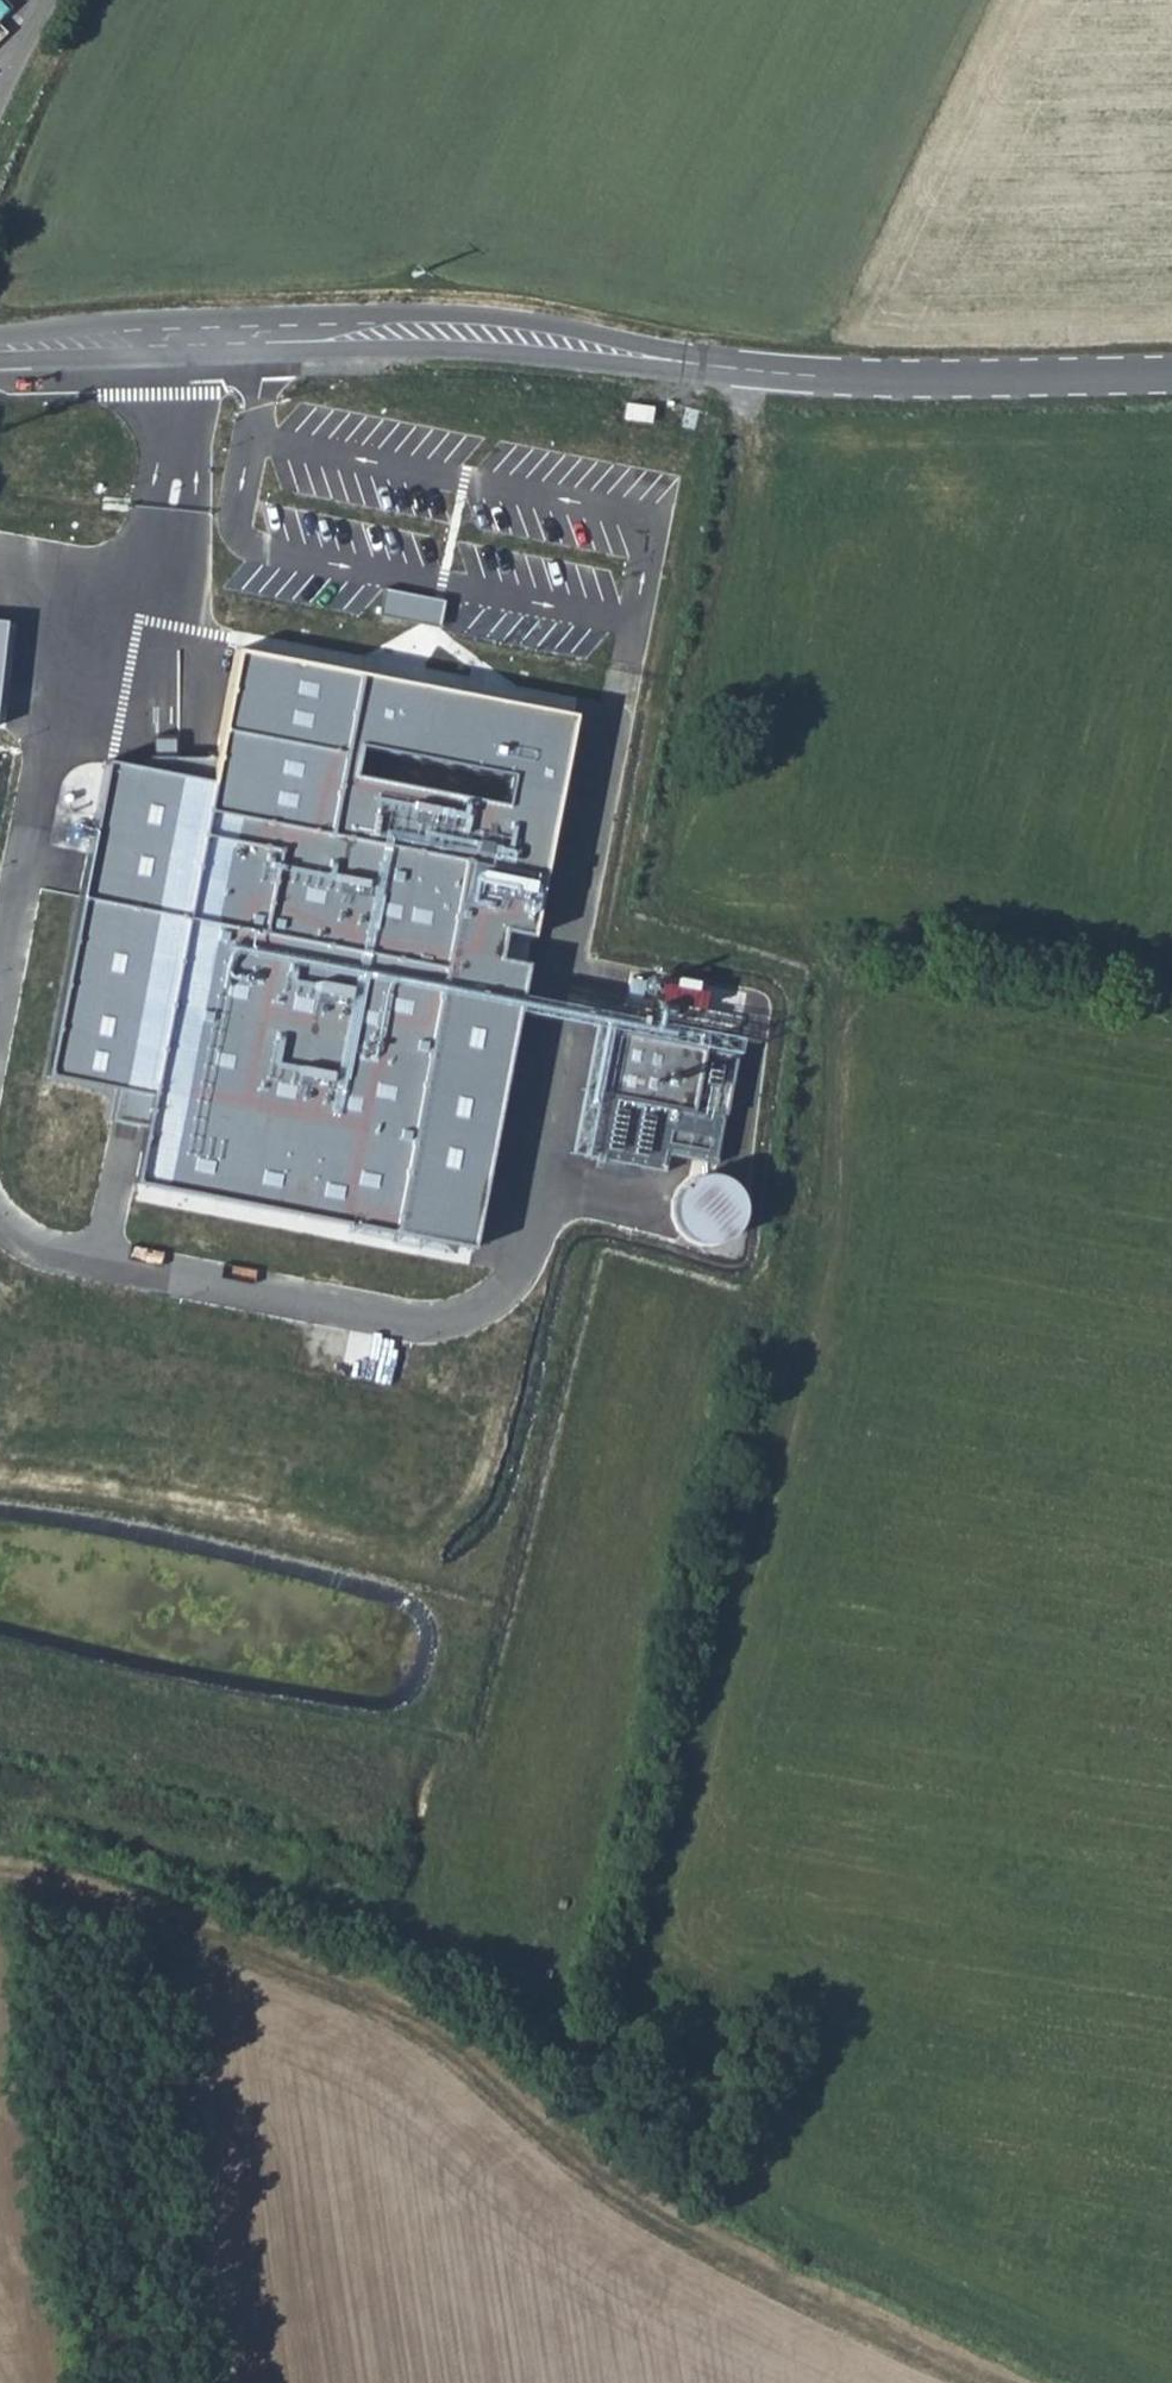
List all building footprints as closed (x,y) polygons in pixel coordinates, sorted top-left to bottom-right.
[(0,616),(0,672),(9,617),(0,616)] [(574,717),(233,651),(207,785),(111,767),(50,1077),(152,1097),(135,1181),(470,1246),(525,965),(494,959),(499,932),(530,938),(574,717)] [(704,1050),(625,1034),(613,1091),(692,1107),(704,1050)] [(726,1241),(735,1233),(742,1222),(744,1209),(742,1197),(736,1186),(728,1178),(718,1173),(707,1172),(695,1174),(685,1179),(677,1187),(672,1198),(670,1210),(673,1223),(679,1233),(689,1241),(701,1245),(714,1245),(726,1241)]
